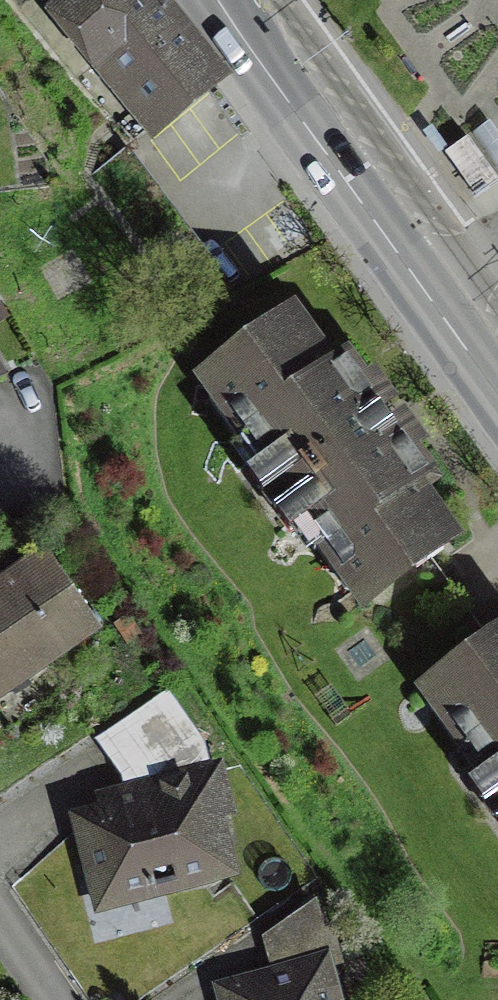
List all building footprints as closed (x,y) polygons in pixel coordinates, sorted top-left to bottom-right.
[(155,0),(16,0),(155,161),(235,92),(155,0)] [(448,160),(474,203),(497,189),(497,184),(474,145),(448,160)] [(119,161),(71,192),(153,319),(201,288),(119,161)] [(348,589),(372,622),(474,551),(433,494),(453,479),(362,351),(342,365),(301,308),(203,377),(223,406),(209,416),(337,597),(348,589)] [(11,383),(0,362),(0,388),(11,383)] [(3,708),(105,637),(51,558),(0,593),(0,703),(3,708)] [(430,685),(489,767),(461,787),(497,838),(497,637),(430,685)] [(172,699),(100,746),(130,792),(211,773),(209,754),(172,699)] [(102,821),(79,827),(101,921),(243,888),(229,828),(243,825),(229,768),(211,773),(130,792),(97,800),(102,821)] [(224,999),(349,999),(340,961),(221,990),(224,999)]
